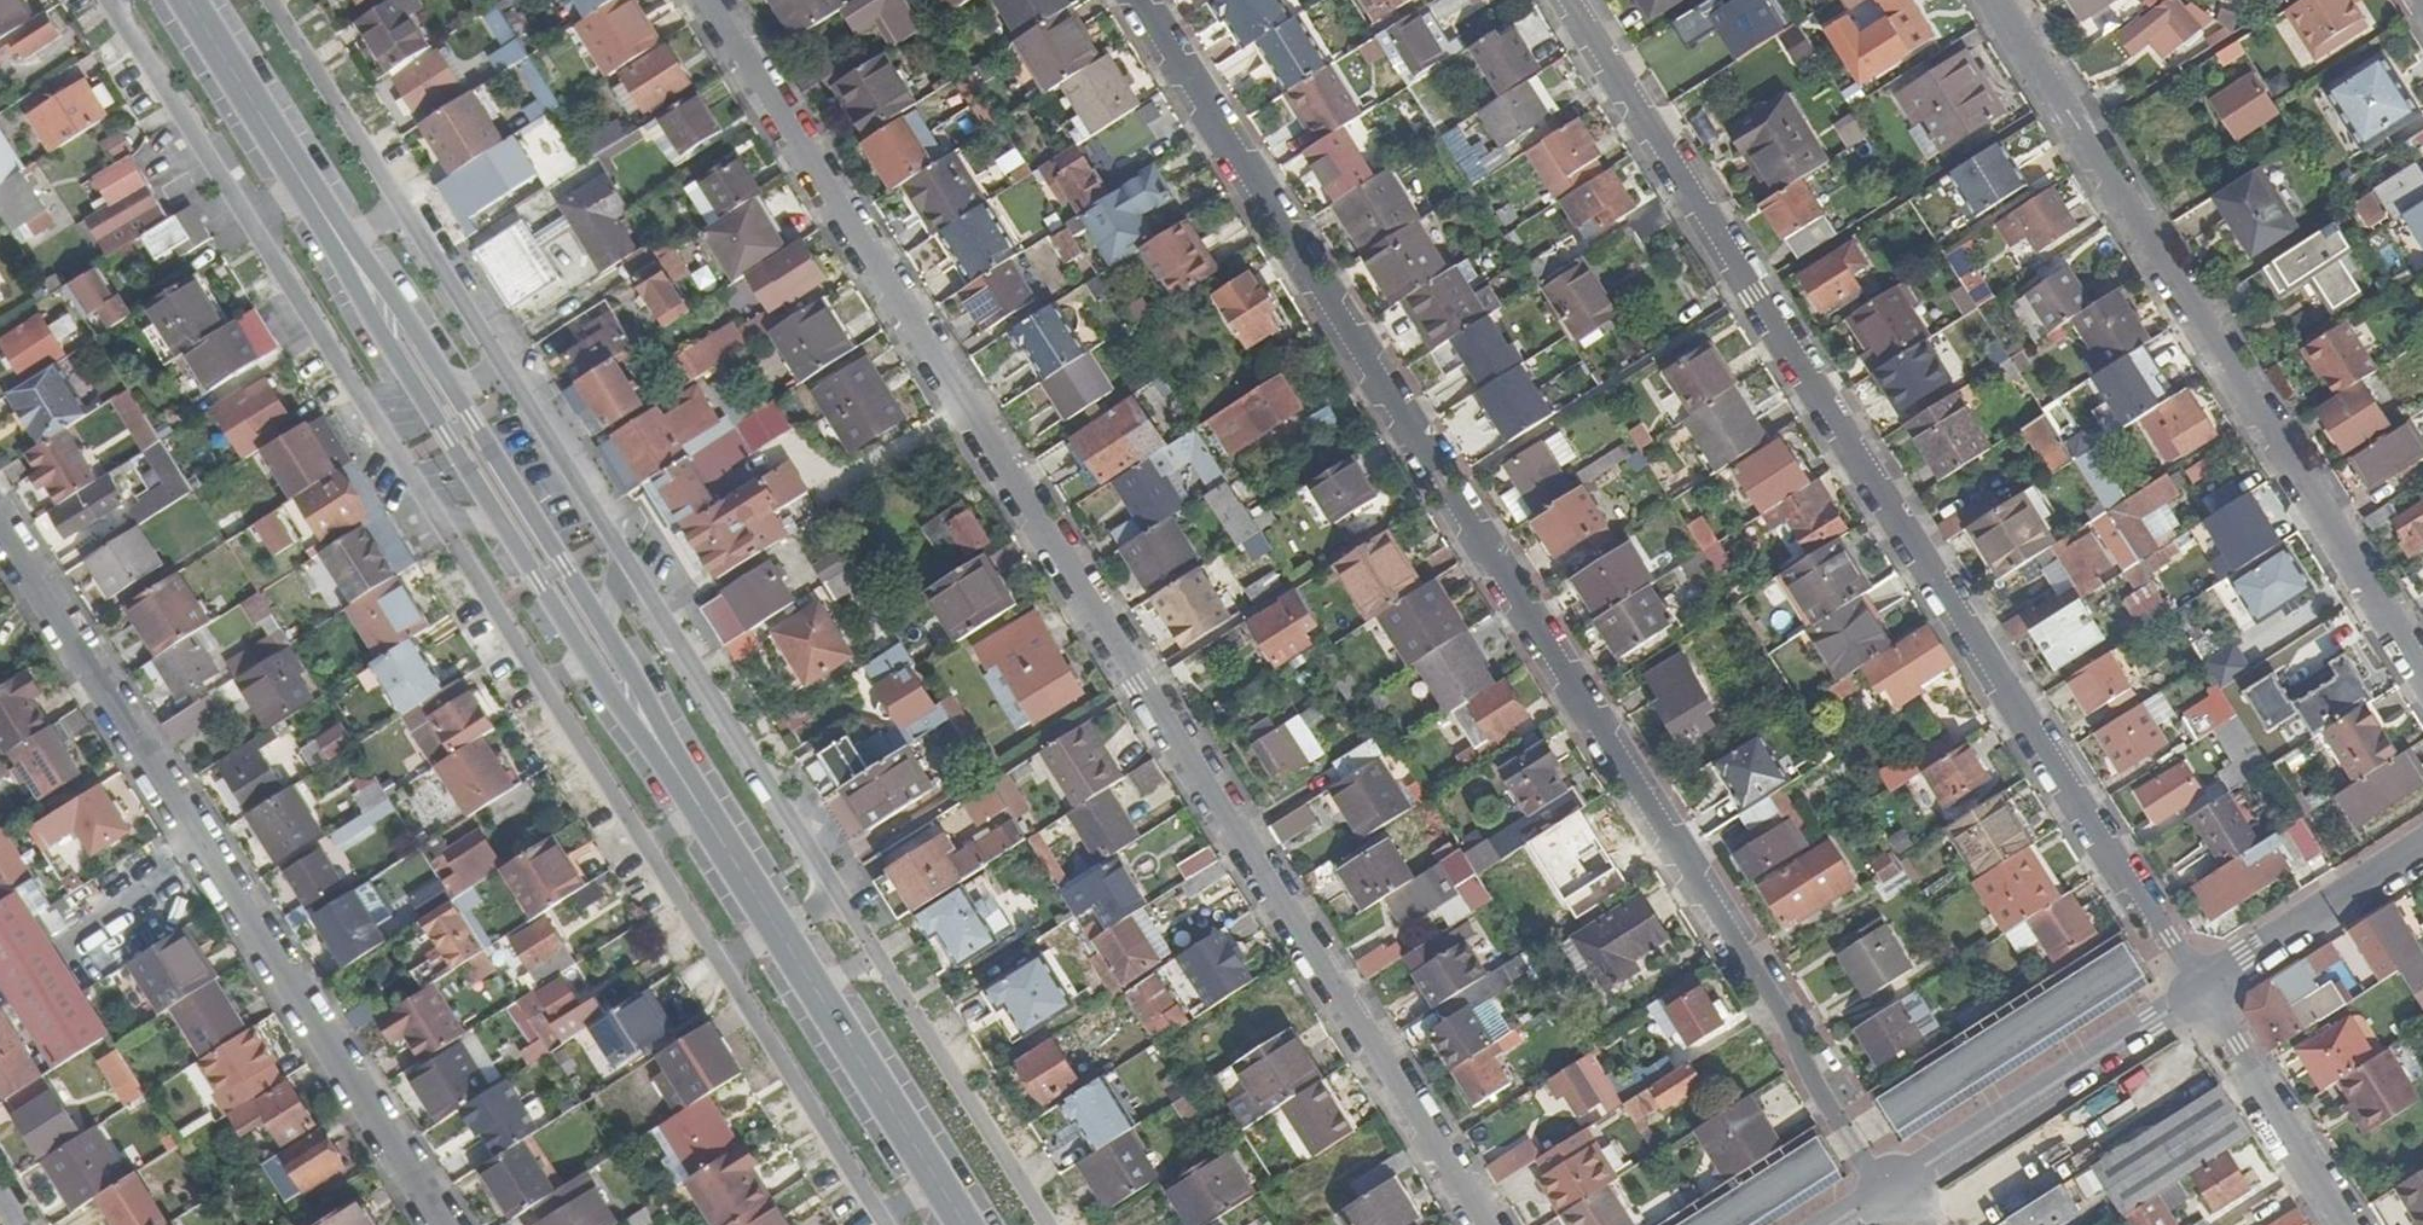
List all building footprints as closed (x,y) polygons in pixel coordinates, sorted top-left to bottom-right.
[(10,35),(33,20),(20,0),(0,0),(0,41),(10,35)] [(391,74),(428,50),(445,40),(419,0),(394,0),(359,23),(391,74)] [(649,29),(631,0),(622,0),(579,27),(611,77),(655,49),(644,32),(649,29)] [(595,10),(611,0),(589,0),(595,10)] [(797,39),(840,12),(859,0),(772,0),(797,39)] [(840,12),(854,33),(875,20),(894,50),(921,33),(907,10),(923,0),(859,0),(840,12)] [(951,14),(973,0),(942,0),(951,14)] [(1019,41),(1066,11),(1069,9),(1063,0),(993,0),(1019,41)] [(1212,2),(1225,22),(1229,19),(1250,51),(1261,44),(1300,19),(1306,15),(1298,1),(1286,8),(1281,0),(1214,0),(1212,2)] [(1377,23),(1413,0),(1361,0),(1377,23)] [(1531,0),(1515,0),(1524,15),(1536,8),(1531,0)] [(1653,21),(1685,0),(1640,0),(1653,21)] [(1784,30),(1764,0),(1743,0),(1714,18),(1738,58),(1784,30)] [(1787,34),(1801,25),(1785,0),(1764,0),(1784,30),(1787,34)] [(1882,4),(1892,20),(1864,38),(1851,18),(1829,32),(1853,70),(1867,62),(1877,78),(1936,40),(1911,0),(1888,0),(1882,4)] [(2088,24),(2125,0),(2071,0),(2088,24)] [(2144,24),(2156,37),(2170,25),(2187,44),(2201,32),(2173,0),(2172,0),(2144,24)] [(2223,6),(2242,10),(2244,0),(2225,0),(2223,6)] [(2287,14),(2317,61),(2368,29),(2354,8),(2350,0),(2309,0),(2287,14)] [(498,6),(520,41),(531,33),(522,19),(519,21),(507,1),(498,6)] [(502,76),(531,58),(520,41),(498,6),(485,15),(507,49),(491,59),(502,76)] [(1066,11),(1085,43),(1090,39),(1071,8),(1069,9),(1066,11)] [(1066,11),(1019,41),(1052,93),(1063,86),(1098,64),(1085,43),(1066,11)] [(33,20),(10,35),(24,59),(61,35),(46,12),(33,20)] [(1447,64),(1420,23),(1415,14),(1377,38),(1409,88),(1418,83),(1447,64)] [(1430,16),(1420,23),(1447,64),(1457,58),(1430,16)] [(1294,90),(1331,67),(1300,19),(1261,44),(1274,65),(1277,63),(1283,72),(1294,90)] [(1817,51),(1801,25),(1787,34),(1804,59),(1817,51)] [(655,49),(660,46),(649,29),(644,32),(655,49)] [(2179,62),(2183,69),(2236,36),(2228,30),(2196,51),(2179,62)] [(1496,33),(1472,49),(1503,98),(1528,83),(1536,77),(1542,74),(1516,33),(1502,42),(1496,33)] [(2240,43),(2218,57),(2226,68),(2247,55),(2240,43)] [(460,90),(459,89),(438,56),(433,59),(428,50),(391,74),(404,92),(417,114),(418,116),(460,90)] [(447,50),(438,56),(459,89),(468,83),(447,50)] [(668,52),(627,79),(649,112),(689,86),(668,52)] [(1968,55),(1900,97),(1921,128),(1927,124),(1944,152),(2006,113),(1968,55)] [(839,84),(838,85),(857,115),(854,117),(867,138),(917,106),(885,56),(839,84)] [(1141,108),(1108,57),(1098,64),(1063,86),(1083,118),(1064,130),(1076,149),(1141,108)] [(2338,91),(2365,145),(2422,116),(2422,109),(2399,60),(2338,91)] [(969,73),(980,90),(996,79),(985,63),(969,73)] [(1280,74),(1283,72),(1277,63),(1274,65),(1280,74)] [(1331,67),(1294,90),(1288,94),(1303,118),(1307,115),(1313,126),(1324,142),(1342,131),(1362,118),(1331,67)] [(831,71),(801,90),(809,104),(838,85),(839,84),(831,71)] [(981,138),(1002,125),(980,90),(969,73),(954,83),(971,108),(965,113),(981,138)] [(1845,76),(1837,82),(1844,94),(1857,86),(1849,74),(1845,76)] [(1528,83),(1552,119),(1560,114),(1536,77),(1528,83)] [(2254,79),(2214,105),(2239,142),(2278,116),(2254,79)] [(31,117),(53,151),(107,117),(86,82),(31,117)] [(1418,83),(1409,88),(1440,138),(1450,132),(1418,83)] [(1552,119),(1528,83),(1503,98),(1479,113),(1502,149),(1503,150),(1552,119)] [(1844,94),(1852,107),(1867,98),(1859,85),(1857,86),(1844,94)] [(1409,88),(1390,100),(1421,150),(1440,138),(1409,88)] [(1699,89),(1683,99),(1688,106),(1704,96),(1699,89)] [(410,118),(417,114),(404,92),(396,97),(410,118)] [(456,176),(505,145),(473,95),(424,126),(456,176)] [(659,118),(683,154),(684,156),(720,132),(696,95),(659,118)] [(1734,145),(1790,109),(1783,98),(1727,134),(1734,145)] [(1734,145),(1742,158),(1749,154),(1777,197),(1801,181),(1827,165),(1790,109),(1734,145)] [(964,112),(940,127),(949,140),(972,125),(964,112)] [(1307,115),(1303,118),(1309,128),(1313,126),(1307,115)] [(1872,137),(1858,116),(1843,126),(1856,147),(1872,137)] [(659,118),(646,127),(670,163),(683,154),(659,118)] [(1579,120),(1543,143),(1545,146),(1567,181),(1603,158),(1579,120)] [(896,192),(932,169),(903,123),(868,145),(896,192)] [(1014,189),(1034,175),(1002,125),(981,138),(1014,189)] [(1440,138),(1472,188),(1511,163),(1503,150),(1502,149),(1480,163),(1457,127),(1450,132),(1440,138)] [(585,145),(594,159),(622,142),(613,128),(585,145)] [(1373,180),(1342,131),(1324,142),(1306,154),(1338,203),(1373,180)] [(594,159),(605,175),(614,170),(607,160),(642,138),(638,132),(622,142),(594,159)] [(0,133),(0,184),(1,185),(24,170),(0,133)] [(113,138),(101,146),(111,163),(123,156),(113,138)] [(538,176),(514,139),(505,145),(456,176),(449,180),(472,217),(538,176)] [(2015,164),(2003,145),(1943,182),(1970,226),(2030,188),(2020,171),(2014,175),(2009,168),(2015,164)] [(1552,190),(1567,181),(1545,146),(1530,156),(1552,190)] [(1084,215),(1107,200),(1076,149),(1034,175),(1040,185),(1047,181),(1063,204),(1073,197),(1084,215)] [(1749,154),(1742,158),(1770,201),(1777,197),(1749,154)] [(136,242),(170,221),(130,159),(96,180),(111,206),(87,222),(110,259),(132,245),(136,242)] [(725,221),(756,201),(761,197),(738,159),(700,182),(701,184),(725,221)] [(33,235),(53,223),(25,179),(39,170),(35,163),(24,170),(1,185),(0,185),(0,217),(10,232),(25,223),(33,235)] [(2020,171),(2015,164),(2009,168),(2014,175),(2020,171)] [(2262,168),(2220,194),(2233,215),(2240,225),(2233,229),(2254,257),(2300,227),(2262,168)] [(2422,206),(2422,179),(2416,168),(2379,192),(2398,222),(2406,217),(2422,206)] [(1610,170),(1561,201),(1572,217),(1585,239),(1586,239),(1634,208),(1610,170)] [(1152,172),(1107,200),(1084,215),(1083,216),(1116,268),(1141,252),(1146,249),(1154,244),(1138,220),(1169,200),(1152,172)] [(1373,180),(1338,203),(1333,206),(1365,256),(1416,223),(1419,222),(1386,172),(1373,180)] [(563,204),(571,216),(577,226),(606,273),(620,264),(636,254),(615,221),(628,212),(627,211),(606,177),(563,204)] [(472,217),(449,180),(435,189),(467,239),(481,231),(472,217)] [(1770,201),(1765,204),(1800,261),(1841,235),(1830,217),(1825,220),(1801,181),(1777,197),(1770,201)] [(725,221),(701,184),(687,193),(710,230),(725,221)] [(2028,231),(2042,253),(2073,234),(2059,212),(2066,208),(2054,189),(2017,213),(2005,220),(2017,238),(2028,231)] [(2387,216),(2375,197),(2357,208),(2369,228),(2387,216)] [(738,284),(768,265),(762,256),(783,244),(783,243),(756,201),(725,221),(710,230),(705,233),(707,234),(738,284)] [(942,234),(975,285),(1010,262),(1027,251),(1006,218),(1000,221),(989,204),(942,234)] [(2406,217),(2422,243),(2422,206),(2406,217)] [(191,207),(170,221),(136,242),(141,249),(148,245),(157,261),(176,250),(181,259),(211,239),(191,207)] [(1512,207),(1500,215),(1505,224),(1517,216),(1512,207)] [(1663,208),(1633,227),(1644,243),(1673,225),(1663,208)] [(2080,230),(2066,208),(2059,212),(2073,234),(2080,230)] [(2233,215),(2227,219),(2233,229),(2240,225),(2233,215)] [(533,239),(539,249),(577,226),(571,216),(533,239)] [(1579,243),(1585,239),(1572,217),(1565,222),(1579,243)] [(2017,238),(2005,220),(2000,223),(2011,241),(2017,238)] [(539,249),(533,239),(522,222),(476,252),(512,310),(559,281),(539,249)] [(1202,244),(1189,222),(1154,244),(1146,249),(1167,282),(1173,278),(1184,296),(1213,277),(1195,248),(1202,244)] [(25,223),(10,232),(18,245),(33,235),(25,223)] [(1416,223),(1365,256),(1364,257),(1396,306),(1403,302),(1448,273),(1416,223)] [(2353,249),(2337,224),(2265,270),(2280,295),(2298,284),(2296,282),(2309,274),(2336,310),(2365,292),(2341,257),(2353,249)] [(1084,255),(1069,231),(1051,242),(1067,267),(1084,255)] [(1522,244),(1514,231),(1504,238),(1512,251),(1522,244)] [(829,280),(804,242),(768,265),(793,303),(829,280)] [(1220,273),(1202,244),(1195,248),(1213,277),(1220,273)] [(668,328),(692,312),(660,262),(652,249),(649,245),(636,254),(620,264),(632,282),(636,279),(668,328)] [(660,262),(674,253),(670,247),(662,252),(658,245),(652,249),(660,262)] [(1855,246),(1802,279),(1825,314),(1839,304),(1843,310),(1866,295),(1852,275),(1868,264),(1855,246)] [(1963,282),(1968,278),(1978,272),(1968,256),(1962,247),(1947,257),(1963,282)] [(1167,282),(1146,249),(1141,252),(1173,303),(1184,296),(1173,278),(1167,282)] [(692,312),(705,304),(674,253),(660,262),(692,312)] [(1536,288),(1542,284),(1563,271),(1552,253),(1524,270),(1536,288)] [(1065,279),(1074,295),(1099,279),(1084,255),(1067,267),(1072,275),(1065,279)] [(1563,271),(1542,284),(1578,340),(1617,315),(1582,259),(1563,271)] [(1036,301),(1010,262),(975,285),(961,293),(987,332),(1036,301)] [(1435,352),(1455,340),(1488,318),(1455,268),(1448,273),(1403,302),(1435,352)] [(2047,277),(2051,283),(2061,277),(2057,270),(2047,277)] [(2051,283),(2021,301),(2045,338),(2078,317),(2094,308),(2070,271),(2061,277),(2051,283)] [(74,303),(96,338),(130,317),(117,297),(112,301),(94,272),(66,290),(74,303)] [(226,329),(193,277),(147,306),(181,358),(191,352),(226,329)] [(2248,281),(2235,289),(2247,307),(2259,299),(2248,281)] [(1895,289),(1906,307),(1914,302),(1903,284),(1895,289)] [(53,316),(74,303),(66,290),(65,288),(64,287),(51,296),(38,304),(44,312),(51,312),(53,316)] [(1927,343),(1928,342),(1906,307),(1895,289),(1857,313),(1879,349),(1868,356),(1861,360),(1872,378),(1878,374),(1927,343)] [(1958,298),(1969,317),(1980,310),(1969,291),(1958,298)] [(1265,293),(1229,316),(1250,348),(1278,330),(1269,317),(1277,311),(1265,293)] [(2110,368),(2149,343),(2117,293),(2094,308),(2078,317),(2101,354),(2110,368)] [(2045,338),(2021,301),(2014,306),(2017,311),(2010,316),(2031,347),(2045,338)] [(772,334),(804,384),(854,352),(822,302),(778,329),(772,334)] [(226,329),(191,352),(214,388),(280,347),(256,310),(226,329)] [(725,363),(772,334),(778,329),(768,313),(738,333),(733,325),(710,340),(725,363)] [(1045,313),(1012,334),(1023,352),(1028,349),(1048,382),(1084,359),(1070,336),(1063,341),(1045,313)] [(1846,320),(1868,356),(1879,349),(1857,313),(1846,320)] [(67,315),(47,328),(40,317),(2,341),(9,353),(2,358),(9,369),(16,364),(25,379),(63,355),(55,342),(76,328),(67,315)] [(564,361),(579,384),(630,352),(634,349),(615,319),(601,328),(605,335),(564,361)] [(2382,370),(2350,321),(2306,348),(2338,398),(2382,370)] [(701,378),(725,363),(710,340),(709,339),(686,354),(701,378)] [(1435,352),(1427,357),(1440,375),(1466,358),(1455,340),(1435,352)] [(1927,343),(1878,374),(1901,411),(1951,381),(1927,343)] [(1734,390),(1737,389),(1712,349),(1669,376),(1694,416),(1734,390)] [(565,393),(594,439),(643,407),(622,373),(637,364),(630,352),(579,384),(565,393)] [(2110,368),(2101,354),(2092,360),(2101,373),(2110,368)] [(2124,375),(2150,415),(2172,401),(2159,380),(2169,373),(2157,354),(2124,375)] [(1182,356),(1170,363),(1179,377),(1191,370),(1182,356)] [(1084,359),(1048,382),(1044,385),(1068,422),(1077,416),(1086,429),(1112,412),(1104,399),(1112,394),(1088,357),(1084,359)] [(2033,392),(2012,359),(2001,366),(2022,399),(2033,392)] [(1505,361),(1454,393),(1477,430),(1528,397),(1505,361)] [(4,396),(17,416),(19,419),(27,415),(32,423),(24,427),(26,430),(38,448),(66,431),(90,416),(57,363),(4,396)] [(868,364),(816,396),(852,453),(902,420),(868,364)] [(1282,377),(1210,423),(1235,459),(1305,413),(1282,377)] [(243,395),(228,404),(236,417),(243,413),(259,438),(289,418),(269,386),(246,400),(243,395)] [(2364,389),(2322,416),(2345,453),(2387,426),(2364,389)] [(1733,465),(1768,443),(1734,390),(1694,416),(1687,420),(1721,473),(1733,465)] [(136,402),(129,391),(113,401),(120,412),(136,402)] [(618,439),(645,483),(669,469),(734,428),(728,417),(718,423),(697,391),(661,414),(659,413),(618,439)] [(2150,415),(2141,421),(2168,465),(2217,435),(2189,391),(2172,401),(2150,415)] [(1945,479),(1992,450),(1956,394),(1910,423),(1945,479)] [(1115,483),(1169,449),(1136,397),(1112,412),(1115,418),(1077,443),(1106,489),(1115,483)] [(757,414),(773,439),(789,429),(773,404),(757,414)] [(712,584),(787,538),(773,515),(804,497),(784,465),(717,507),(707,491),(724,480),(719,473),(773,439),(757,414),(734,428),(669,469),(694,509),(673,522),(682,536),(705,572),(712,584)] [(19,419),(17,416),(12,419),(21,434),(26,430),(24,427),(32,423),(27,415),(19,419)] [(2025,429),(2054,475),(2076,461),(2047,415),(2025,429)] [(1634,416),(1623,423),(1640,450),(1651,443),(1634,416)] [(353,463),(325,419),(266,455),(294,500),(353,463)] [(162,441),(149,421),(133,432),(145,451),(162,441)] [(2409,423),(2375,444),(2379,451),(2354,467),(2370,491),(2422,458),(2422,445),(2409,423)] [(2086,429),(2069,443),(2081,458),(2098,444),(2086,429)] [(29,454),(61,504),(79,493),(98,481),(66,431),(38,448),(29,454)] [(1170,520),(1192,507),(1171,475),(1191,463),(1211,495),(1229,483),(1197,431),(1169,449),(1115,483),(1138,518),(1112,535),(1122,551),(1170,520)] [(1557,432),(1541,442),(1557,468),(1573,458),(1557,432)] [(1765,516),(1781,506),(1807,489),(1810,487),(1778,437),(1768,443),(1733,465),(1765,516)] [(1503,465),(1527,502),(1534,513),(1536,516),(1573,492),(1557,468),(1541,442),(1503,465)] [(1577,473),(1585,485),(1631,455),(1624,444),(1577,473)] [(1631,455),(1585,485),(1583,486),(1585,490),(1534,522),(1558,558),(1601,531),(1665,490),(1640,450),(1631,455)] [(2094,450),(2076,461),(2109,512),(2126,501),(2094,450)] [(1349,461),(1310,486),(1337,526),(1374,503),(1349,461)] [(694,509),(669,469),(645,483),(637,488),(662,529),(673,522),(694,509)] [(353,473),(303,504),(329,545),(379,514),(353,473)] [(98,481),(79,493),(82,499),(54,517),(68,538),(124,503),(107,475),(98,481)] [(144,501),(155,517),(194,492),(183,475),(144,501)] [(2126,501),(2109,512),(2141,563),(2146,560),(2159,551),(2141,522),(2180,497),(2167,476),(2126,501)] [(1211,495),(1206,497),(1238,547),(1261,532),(1254,522),(1229,483),(1211,495)] [(2221,513),(2243,499),(2233,484),(2204,503),(2214,517),(2221,513)] [(1838,540),(1849,533),(1824,494),(1815,500),(1807,489),(1781,506),(1813,555),(1838,540)] [(1673,503),(1665,490),(1601,531),(1609,543),(1673,503)] [(2025,493),(1992,513),(1990,515),(1972,526),(2005,577),(2053,547),(2057,544),(2025,493)] [(2221,513),(2239,542),(2242,541),(2248,551),(2232,561),(2239,572),(2284,543),(2262,509),(2256,513),(2246,497),(2243,499),(2221,513)] [(1504,517),(1511,527),(1534,513),(1527,502),(1504,517)] [(1985,502),(1940,527),(1949,541),(1972,526),(1971,524),(1988,514),(1990,515),(1992,513),(1985,502)] [(963,505),(925,529),(942,556),(959,545),(968,558),(988,544),(963,505)] [(2412,560),(2422,553),(2422,505),(2394,523),(2407,543),(2403,545),(2412,560)] [(238,508),(218,520),(227,534),(246,522),(238,508)] [(2364,521),(2372,532),(2391,520),(2383,508),(2364,521)] [(255,524),(274,558),(298,544),(280,510),(255,524)] [(1271,511),(1254,522),(1261,532),(1262,534),(1279,523),(1271,511)] [(2109,512),(2096,520),(2127,572),(2141,563),(2109,512)] [(2239,542),(2221,513),(2214,517),(2212,518),(2229,548),(2239,542)] [(821,516),(787,538),(712,584),(706,588),(714,604),(737,641),(795,605),(774,572),(833,535),(821,516)] [(1715,573),(1732,566),(1710,516),(1693,523),(1715,573)] [(1170,520),(1122,551),(1144,586),(1193,555),(1170,520)] [(2061,598),(2068,609),(2081,600),(2104,586),(2099,579),(2113,570),(2085,527),(2057,544),(2053,547),(2080,587),(2061,598)] [(137,528),(86,560),(109,596),(160,563),(137,528)] [(2201,539),(2195,529),(2174,542),(2180,552),(2201,539)] [(1422,590),(1387,535),(1335,567),(1370,623),(1379,617),(1422,590)] [(705,572),(682,536),(671,543),(693,579),(705,572)] [(851,539),(840,546),(852,566),(864,559),(851,539)] [(1813,555),(1784,574),(1817,624),(1860,597),(1870,590),(1838,540),(1813,555)] [(2182,554),(2180,552),(2174,542),(2159,551),(2146,560),(2154,571),(2182,554)] [(1648,589),(1654,585),(1629,547),(1576,581),(1600,619),(1648,589)] [(2234,583),(2218,594),(2245,634),(2261,623),(2285,607),(2295,600),(2314,588),(2287,548),(2234,583)] [(983,557),(926,593),(958,643),(1015,607),(983,557)] [(2154,571),(2146,560),(2141,563),(2148,574),(2154,571)] [(2173,614),(2148,574),(2141,563),(2127,572),(2141,595),(2126,605),(2143,632),(2173,614)] [(1293,582),(1282,566),(1245,590),(1255,606),(1293,582)] [(160,656),(196,633),(219,619),(187,568),(127,606),(160,656)] [(862,582),(853,568),(826,585),(837,602),(849,595),(857,607),(872,598),(862,582)] [(1153,600),(1186,650),(1241,615),(1228,594),(1218,600),(1200,571),(1153,600)] [(874,575),(862,582),(872,598),(886,618),(897,611),(874,575)] [(428,629),(396,577),(349,607),(381,659),(413,639),(428,629)] [(1412,669),(1418,665),(1463,636),(1467,634),(1434,582),(1422,590),(1379,617),(1412,669)] [(693,596),(726,648),(737,641),(714,604),(706,588),(693,596)] [(1648,589),(1600,619),(1623,656),(1671,625),(1648,589)] [(1298,591),(1281,601),(1285,608),(1255,627),(1280,666),(1309,646),(1303,636),(1319,626),(1298,591)] [(259,593),(242,604),(256,626),(260,623),(261,624),(274,616),(259,593)] [(1817,624),(1809,629),(1843,681),(1851,676),(1863,668),(1893,649),(1860,597),(1817,624)] [(2061,613),(2035,629),(2059,668),(2105,639),(2081,600),(2068,609),(2061,613)] [(2295,600),(2285,607),(2290,615),(2300,608),(2295,600)] [(2035,629),(2061,613),(2054,603),(2037,613),(2034,608),(2003,626),(2013,643),(2035,629)] [(819,607),(776,635),(809,686),(851,658),(819,607)] [(2184,607),(2173,614),(2191,642),(2202,635),(2184,607)] [(1003,668),(1037,721),(1038,722),(1082,695),(1032,615),(975,653),(988,672),(1001,665),(1003,668)] [(269,638),(283,630),(274,616),(261,624),(269,638)] [(2346,720),(2366,708),(2359,697),(2376,686),(2352,648),(2349,650),(2330,622),(2291,647),(2304,669),(2311,665),(2346,720)] [(1893,649),(1863,668),(1880,695),(1890,690),(1900,706),(1922,692),(1919,688),(1954,666),(1929,626),(1893,649)] [(208,628),(197,635),(209,653),(220,646),(208,628)] [(260,663),(291,644),(283,630),(269,638),(251,649),(260,663)] [(197,635),(196,633),(160,656),(156,659),(164,673),(179,696),(219,671),(208,654),(209,653),(197,635)] [(1470,703),(1495,687),(1463,636),(1418,665),(1451,715),(1453,714),(1470,703)] [(403,716),(446,689),(413,639),(381,659),(371,665),(403,716)] [(2123,645),(2131,658),(2139,652),(2131,640),(2123,645)] [(867,667),(915,743),(950,721),(918,669),(902,645),(867,667)] [(2123,645),(2070,679),(2091,714),(2109,703),(2114,711),(2136,698),(2121,672),(2134,664),(2131,658),(2123,645)] [(2236,647),(2206,666),(2215,680),(2222,692),(2252,672),(2236,647)] [(291,648),(239,681),(268,727),(313,698),(303,683),(295,683),(292,678),(305,670),(291,648)] [(238,677),(255,667),(247,655),(230,665),(238,677)] [(1680,658),(1648,678),(1663,702),(1657,705),(1684,748),(1711,731),(1707,724),(1717,717),(1680,658)] [(156,659),(145,666),(154,680),(164,673),(156,659)] [(1022,731),(1037,721),(1003,668),(988,677),(1022,731)] [(28,671),(22,674),(37,698),(43,694),(28,671)] [(2283,671),(2246,690),(2268,734),(2306,715),(2283,671)] [(1363,695),(1349,672),(1336,681),(1349,702),(1363,695)] [(0,689),(0,754),(2,757),(11,752),(48,728),(32,701),(37,698),(22,674),(0,689)] [(1843,681),(1830,689),(1839,704),(1860,691),(1851,676),(1843,681)] [(2222,692),(2215,680),(2201,688),(2210,702),(2185,719),(2199,741),(2213,732),(2238,716),(2222,692)] [(1470,703),(1453,714),(1477,754),(1529,720),(1506,684),(1472,706),(1470,703)] [(403,716),(434,767),(459,752),(495,729),(471,692),(461,699),(453,685),(446,689),(403,716)] [(1376,691),(1365,698),(1392,741),(1403,734),(1376,691)] [(163,725),(176,744),(214,720),(201,701),(163,725)] [(776,725),(785,739),(819,717),(810,704),(776,725)] [(2165,745),(2141,706),(2099,733),(2124,771),(2165,745)] [(2356,786),(2399,759),(2367,707),(2366,708),(2346,720),(2317,739),(2332,763),(2338,759),(2356,786)] [(961,715),(951,722),(986,777),(1000,768),(986,748),(983,750),(961,715)] [(2270,768),(2238,716),(2213,732),(2233,764),(2219,773),(2230,793),(2270,768)] [(1286,728),(1310,766),(1325,756),(1302,718),(1286,728)] [(11,752),(42,800),(83,774),(62,742),(71,736),(60,720),(48,728),(11,752)] [(1256,747),(1276,733),(1269,723),(1249,736),(1256,747)] [(303,750),(317,771),(356,746),(343,725),(303,750)] [(1087,725),(1080,730),(1104,769),(1112,764),(1087,725)] [(279,738),(273,727),(270,729),(218,763),(247,807),(280,786),(258,751),(279,738)] [(1311,766),(1310,766),(1286,728),(1285,727),(1276,733),(1256,747),(1255,747),(1275,778),(1292,767),(1297,775),(1311,766)] [(1104,769),(1080,730),(1043,753),(1079,810),(1108,791),(1123,782),(1112,764),(1104,769)] [(1737,793),(1748,812),(1768,799),(1773,796),(1794,783),(1761,733),(1716,761),(1728,779),(1730,778),(1739,792),(1737,793)] [(842,790),(842,789),(896,755),(882,735),(855,753),(848,741),(821,758),(842,790)] [(1926,773),(1956,754),(1943,735),(1882,774),(1894,793),(1926,773)] [(1533,818),(1467,859),(1478,878),(1512,857),(1541,839),(1581,814),(1588,809),(1547,745),(1505,772),(1533,818)] [(1967,747),(1956,754),(1926,773),(1947,807),(1989,781),(1967,747)] [(896,755),(842,789),(869,830),(932,790),(906,749),(896,755)] [(2399,759),(2356,786),(2339,797),(2359,827),(2422,786),(2422,770),(2411,752),(2399,759)] [(1364,841),(1411,812),(1379,761),(1338,786),(1331,790),(1364,841)] [(1155,762),(1129,779),(1141,798),(1168,782),(1155,762)] [(2184,764),(2138,793),(2158,825),(2204,796),(2184,764)] [(1311,785),(1319,798),(1331,790),(1338,786),(1330,773),(1311,785)] [(1008,779),(998,786),(1012,810),(1023,803),(1008,779)] [(526,780),(486,806),(497,824),(537,798),(526,780)] [(355,797),(363,812),(388,796),(379,781),(355,797)] [(1429,800),(1419,783),(1407,790),(1417,808),(1429,800)] [(100,784),(41,823),(53,842),(77,827),(94,854),(130,831),(100,784)] [(993,784),(966,801),(983,827),(1010,810),(993,784)] [(1311,785),(1262,815),(1270,829),(1307,806),(1319,798),(1311,785)] [(318,831),(291,788),(228,827),(240,845),(261,832),(277,857),(318,831)] [(1100,866),(1140,841),(1108,791),(1079,810),(1069,816),(1100,866)] [(2227,795),(2192,817),(2226,868),(2260,846),(2248,827),(2231,800),(2227,795)] [(2301,795),(2291,801),(2303,819),(2313,813),(2301,795)] [(388,796),(363,812),(325,836),(333,849),(383,817),(388,826),(402,818),(388,796)] [(2029,850),(2034,847),(2001,796),(1949,829),(1982,880),(2029,850)] [(1748,812),(1741,816),(1752,834),(1779,817),(1768,799),(1748,812)] [(1318,823),(1307,806),(1270,829),(1282,846),(1318,823)] [(1606,853),(1581,814),(1541,839),(1552,856),(1569,885),(1589,872),(1586,865),(1606,853)] [(2324,852),(2303,819),(2288,829),(2309,862),(2324,852)] [(1029,841),(1017,821),(958,858),(945,837),(891,872),(916,911),(1029,841)] [(1752,884),(1807,849),(1791,824),(1737,858),(1752,884)] [(17,889),(34,916),(51,905),(1,827),(0,827),(0,863),(17,889)] [(453,898),(469,888),(499,868),(503,866),(480,830),(450,850),(441,835),(421,848),(441,878),(453,898)] [(1061,891),(1071,885),(1040,834),(1029,841),(1061,891)] [(550,836),(503,866),(499,868),(533,920),(583,889),(550,836)] [(2293,870),(2273,838),(2260,846),(2226,868),(2192,889),(2211,919),(2212,920),(2293,870)] [(1365,913),(1387,899),(1414,882),(1389,843),(1342,874),(1365,913)] [(1798,869),(1765,891),(1787,925),(1794,921),(1798,927),(1859,889),(1831,845),(1814,856),(1797,866),(1798,869)] [(1436,855),(1442,865),(1456,856),(1449,846),(1436,855)] [(1180,867),(1188,881),(1219,862),(1210,848),(1180,867)] [(2030,920),(2062,900),(2029,850),(1982,880),(1976,884),(2008,934),(2030,920)] [(1442,865),(1414,882),(1387,899),(1404,925),(1438,905),(1452,929),(1494,902),(1491,898),(1478,878),(1467,859),(1462,852),(1456,856),(1442,865)] [(1887,903),(1915,885),(1899,860),(1894,852),(1873,866),(1885,885),(1879,889),(1887,903)] [(1915,885),(1915,886),(1927,878),(1911,852),(1899,860),(1915,885)] [(320,853),(288,872),(310,907),(341,887),(320,853)] [(1569,885),(1552,856),(1545,860),(1560,884),(1556,886),(1559,891),(1569,885)] [(1478,878),(1491,898),(1514,884),(1511,879),(1521,872),(1512,857),(1478,878)] [(1188,881),(1183,885),(1192,899),(1228,877),(1219,862),(1188,881)] [(17,889),(0,863),(0,900),(17,889)] [(1144,910),(1147,907),(1118,863),(1065,897),(1077,916),(1079,919),(1096,909),(1110,931),(1131,918),(1144,910)] [(453,898),(441,878),(415,895),(428,915),(453,898)] [(980,880),(918,919),(932,940),(941,934),(962,966),(997,943),(984,922),(991,918),(982,905),(991,899),(980,880)] [(374,882),(363,889),(383,921),(394,914),(374,882)] [(469,888),(453,898),(461,911),(478,900),(469,888)] [(82,992),(50,942),(34,916),(17,889),(0,900),(0,980),(56,1068),(109,1034),(82,992)] [(310,917),(308,919),(340,969),(381,944),(349,893),(310,917)] [(2062,900),(2030,920),(2057,962),(2096,936),(2070,895),(2062,900)] [(1641,896),(1574,939),(1590,964),(1608,994),(1635,977),(1628,967),(1634,964),(1669,941),(1641,896)] [(428,915),(422,918),(423,921),(430,932),(442,951),(445,956),(432,964),(429,960),(412,971),(423,989),(486,950),(461,911),(453,898),(428,915)] [(51,905),(34,916),(50,942),(78,925),(61,899),(51,905)] [(2367,920),(2400,971),(2417,997),(2422,993),(2422,952),(2393,904),(2367,920)] [(308,919),(310,917),(303,907),(286,917),(293,928),(304,921),(308,919)] [(1131,918),(1161,964),(1173,956),(1144,910),(1131,918)] [(543,986),(577,964),(547,918),(513,940),(543,986)] [(1101,954),(1123,988),(1161,964),(1131,918),(1110,931),(1093,941),(1101,954)] [(2400,971),(2367,920),(2350,931),(2376,971),(2371,974),(2379,985),(2400,971)] [(1865,943),(1885,930),(1881,924),(1862,936),(1865,943)] [(163,1012),(173,1006),(214,980),(193,948),(197,945),(186,926),(130,962),(163,1012)] [(1911,971),(1885,930),(1865,943),(1842,958),(1867,998),(1911,971)] [(1958,1039),(1870,1094),(1868,1096),(1899,1145),(2157,982),(2126,934),(2124,935),(2048,983),(1997,1015),(1958,1039)] [(1579,972),(1590,964),(1574,939),(1563,946),(1579,972)] [(1441,959),(1431,942),(1406,958),(1420,980),(1419,981),(1438,1009),(1488,978),(1467,943),(1441,959)] [(1204,943),(1163,969),(1171,983),(1212,957),(1204,943)] [(2245,1014),(2270,1054),(2346,1005),(2331,982),(2320,989),(2314,979),(2343,961),(2331,943),(2249,994),(2245,1014)] [(442,951),(429,960),(432,964),(445,956),(442,951)] [(1387,953),(1360,970),(1368,982),(1395,965),(1387,953)] [(1090,961),(1114,1000),(1126,993),(1123,988),(1101,954),(1090,961)] [(1043,955),(987,991),(1019,1042),(1075,1008),(1043,955)] [(1220,989),(1227,1000),(1273,971),(1266,960),(1220,989)] [(1640,974),(1634,964),(1628,967),(1635,977),(1640,974)] [(1514,985),(1504,968),(1488,978),(1438,1009),(1436,1010),(1445,1024),(1443,1025),(1448,1033),(1434,1041),(1453,1072),(1494,1046),(1473,1012),(1514,985)] [(1126,993),(1158,1043),(1173,1034),(1186,1026),(1153,975),(1126,993)] [(1992,1007),(1997,1015),(2048,983),(2043,975),(1992,1007)] [(1694,978),(1664,996),(1671,1007),(1668,1010),(1680,1030),(1690,1047),(1724,1027),(1720,1021),(1712,1007),(1694,978)] [(214,980),(173,1006),(205,1057),(247,1030),(215,979),(214,980)] [(564,979),(522,1006),(542,1038),(551,1051),(590,1026),(578,1008),(581,1005),(564,979)] [(1949,980),(1927,988),(1933,1004),(1954,996),(1949,980)] [(409,1032),(426,1059),(465,1034),(435,987),(383,1020),(396,1040),(409,1032)] [(642,994),(666,1032),(676,1026),(651,988),(642,994)] [(666,1032),(642,994),(594,1024),(618,1062),(666,1032)] [(1671,1007),(1664,996),(1647,1007),(1668,1038),(1680,1030),(1668,1010),(1671,1007)] [(372,999),(348,1014),(358,1030),(382,1015),(372,999)] [(537,1041),(542,1038),(522,1006),(519,1001),(513,1004),(537,1041)] [(1721,1002),(1712,1007),(1720,1021),(1729,1015),(1721,1002)] [(1950,1027),(1958,1039),(1997,1015),(1992,1007),(1989,1002),(1950,1027)] [(1899,1003),(1856,1030),(1879,1067),(1922,1039),(1899,1003)] [(6,1100),(41,1078),(0,1013),(0,1090),(6,1100)] [(2340,1081),(2376,1058),(2350,1017),(2298,1050),(2324,1091),(2340,1081)] [(744,1075),(710,1023),(658,1056),(668,1071),(656,1079),(679,1116),(708,1097),(744,1075)] [(231,1112),(254,1097),(276,1083),(265,1066),(277,1059),(255,1025),(247,1030),(205,1057),(199,1060),(221,1094),(227,1102),(210,1112),(216,1121),(231,1112)] [(1429,1034),(1434,1041),(1448,1033),(1443,1025),(1429,1034)] [(1215,1078),(1247,1129),(1287,1104),(1321,1082),(1323,1081),(1292,1030),(1215,1078)] [(1556,1037),(1575,1066),(1586,1058),(1568,1030),(1556,1037)] [(1516,1032),(1494,1046),(1453,1072),(1475,1108),(1510,1086),(1494,1061),(1507,1053),(1508,1055),(1524,1046),(1516,1032)] [(1158,1043),(1176,1071),(1190,1061),(1173,1034),(1158,1043)] [(486,1083),(499,1074),(475,1036),(461,1045),(486,1083)] [(542,1038),(537,1041),(525,1049),(533,1062),(551,1051),(542,1038)] [(1593,1041),(1585,1046),(1591,1055),(1592,1058),(1600,1052),(1593,1041)] [(440,1121),(462,1107),(504,1081),(499,1074),(486,1083),(461,1045),(461,1044),(412,1075),(440,1121)] [(1055,1044),(1021,1066),(1045,1104),(1079,1082),(1055,1044)] [(135,1076),(118,1048),(98,1061),(115,1088),(135,1076)] [(1612,1088),(1592,1058),(1591,1055),(1586,1058),(1575,1066),(1550,1081),(1565,1103),(1576,1096),(1585,1109),(1613,1091),(1612,1088)] [(210,1100),(221,1094),(199,1060),(188,1068),(195,1077),(210,1100)] [(1623,1106),(1675,1074),(1667,1062),(1642,1077),(1638,1072),(1612,1088),(1613,1091),(1618,1098),(1623,1106)] [(1689,1065),(1675,1074),(1623,1106),(1634,1124),(1661,1107),(1664,1113),(1704,1088),(1689,1065)] [(189,1080),(195,1077),(188,1068),(183,1071),(189,1080)] [(6,1100),(43,1159),(82,1135),(45,1075),(41,1078),(6,1100)] [(135,1076),(115,1088),(127,1106),(147,1094),(135,1076)] [(1127,1134),(1136,1128),(1104,1077),(1061,1104),(1074,1125),(1077,1123),(1097,1153),(1127,1134)] [(524,1140),(554,1121),(538,1096),(525,1104),(508,1078),(504,1081),(462,1107),(474,1126),(483,1121),(488,1129),(503,1153),(524,1140)] [(1321,1082),(1287,1104),(1297,1121),(1332,1099),(1321,1082)] [(254,1097),(231,1112),(242,1130),(266,1115),(283,1143),(315,1122),(289,1083),(258,1103),(254,1097)] [(2177,1185),(2192,1175),(2226,1154),(2253,1136),(2221,1086),(2093,1167),(2125,1218),(2177,1185)] [(1190,1094),(1175,1103),(1185,1120),(1201,1110),(1190,1094)] [(740,1148),(708,1097),(679,1116),(657,1130),(675,1158),(681,1154),(695,1176),(740,1148)] [(1751,1097),(1698,1131),(1730,1181),(1777,1152),(1756,1118),(1762,1114),(1751,1097)] [(1603,1119),(1623,1106),(1618,1098),(1598,1111),(1603,1119)] [(2360,1114),(2354,1104),(2349,1107),(2355,1117),(2360,1114)] [(483,1121),(474,1126),(480,1135),(488,1129),(483,1121)] [(43,1159),(76,1210),(99,1196),(124,1179),(127,1178),(95,1127),(82,1135),(43,1159)] [(1661,1224),(1774,1224),(1849,1178),(1817,1127),(1777,1152),(1730,1181),(1661,1224)] [(344,1167),(320,1128),(281,1153),(305,1192),(344,1167)] [(1540,1179),(1563,1216),(1608,1189),(1613,1186),(1615,1185),(1614,1182),(1617,1180),(1614,1174),(1610,1176),(1597,1154),(1601,1151),(1597,1144),(1590,1148),(1581,1133),(1539,1159),(1548,1174),(1540,1179)] [(1157,1181),(1127,1134),(1097,1153),(1079,1164),(1109,1211),(1157,1181)] [(537,1205),(557,1193),(524,1140),(503,1153),(482,1166),(516,1219),(537,1205)] [(756,1171),(757,1168),(743,1146),(740,1148),(695,1176),(689,1179),(718,1224),(732,1224),(770,1201),(773,1199),(761,1179),(757,1182),(752,1174),(756,1171)] [(1614,1174),(1601,1151),(1597,1154),(1610,1176),(1614,1174)] [(1349,1186),(1359,1202),(1393,1180),(1413,1168),(1402,1152),(1349,1186)] [(305,1192),(281,1153),(265,1163),(290,1201),(305,1192)] [(1195,1224),(1209,1224),(1253,1197),(1225,1153),(1171,1188),(1195,1224)] [(1497,1186),(1523,1169),(1513,1154),(1487,1171),(1497,1186)] [(2226,1154),(2192,1175),(2205,1196),(2200,1199),(2208,1212),(2213,1208),(2216,1212),(2250,1191),(2226,1154)] [(126,1171),(129,1176),(134,1173),(145,1166),(141,1161),(126,1171)] [(761,1179),(756,1171),(752,1174),(757,1182),(761,1179)] [(2076,1181),(2089,1202),(2105,1192),(2093,1171),(2076,1181)] [(2395,1189),(2419,1224),(2422,1224),(2422,1171),(2395,1189)] [(155,1224),(168,1224),(134,1173),(129,1176),(127,1178),(124,1179),(155,1224)] [(618,1224),(587,1174),(557,1193),(537,1205),(545,1219),(536,1224),(616,1224),(618,1224)] [(124,1179),(99,1196),(117,1224),(155,1224),(124,1179)] [(1359,1202),(1340,1213),(1348,1224),(1408,1224),(1417,1219),(1393,1180),(1359,1202)] [(2177,1185),(2125,1218),(2129,1224),(2174,1224),(2168,1215),(2188,1202),(2177,1185)] [(1608,1189),(1631,1224),(1645,1224),(1639,1215),(1634,1218),(1613,1186),(1608,1189)] [(2009,1220),(2012,1224),(2064,1224),(2080,1214),(2063,1186),(2009,1220)] [(1563,1216),(1568,1224),(1631,1224),(1608,1189),(1563,1216)] [(732,1224),(777,1224),(775,1223),(781,1219),(770,1201),(732,1224)] [(323,1224),(370,1224),(356,1204),(323,1224)] [(2299,1210),(2276,1224),(2309,1224),(2299,1210)] [(1563,1216),(1558,1220),(1561,1224),(1568,1224),(1563,1216)]
